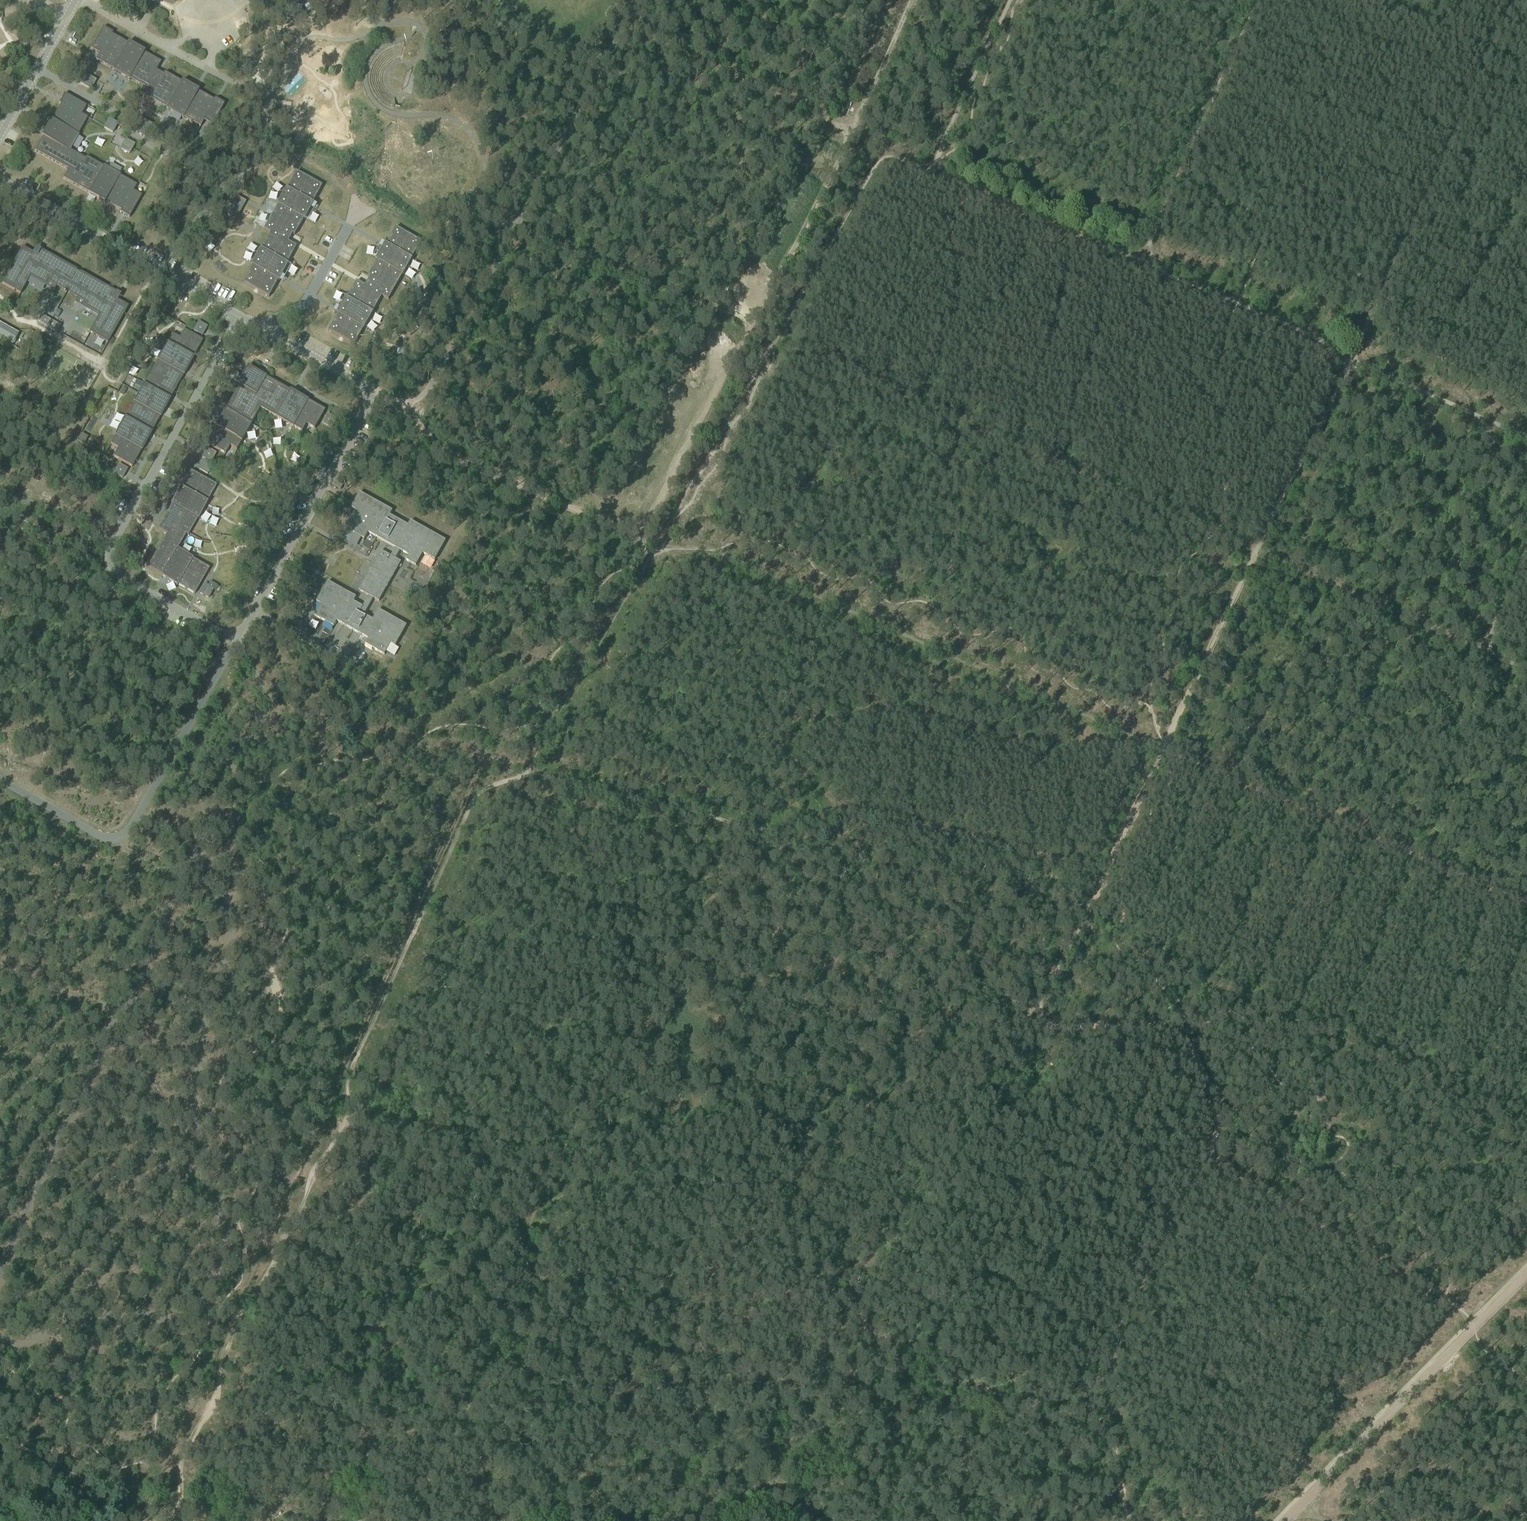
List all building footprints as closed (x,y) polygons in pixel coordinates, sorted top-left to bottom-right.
[(103,28),(91,49),(99,54),(96,60),(111,69),(112,70),(129,80),(129,79),(145,88),(141,94),(166,108),(166,109),(183,119),(183,118),(200,127),(203,121),(212,126),(224,104),(214,99),(213,100),(198,92),(199,91),(194,88),(192,87),(182,81),(181,82),(164,73),(163,75),(156,71),(161,62),(144,53),(145,52),(128,42),(127,43),(112,35),(113,33),(103,28)] [(93,85),(96,81),(83,74),(78,83),(89,89),(92,84),(93,85)] [(42,137),(35,151),(68,170),(63,179),(88,193),(88,194),(104,203),(105,202),(121,211),(119,213),(129,218),(141,196),(133,191),(136,185),(120,176),(120,175),(103,166),(103,167),(86,157),(85,159),(70,151),(79,135),(78,135),(87,118),(81,115),(86,106),(64,94),(59,104),(61,105),(52,120),(51,120),(41,137),(42,137)] [(840,124),(846,130),(854,123),(849,117),(840,124)] [(109,119),(104,128),(113,133),(115,128),(114,128),(116,123),(109,119)] [(152,131),(155,127),(142,120),(135,132),(148,139),(150,135),(148,135),(151,130),(152,131)] [(819,143),(823,137),(819,134),(815,140),(819,143)] [(123,144),(121,149),(130,154),(134,145),(127,141),(125,145),(123,144)] [(253,266),(243,283),(269,297),(278,281),(280,281),(289,264),(288,264),(297,247),(289,243),(293,235),(295,236),(304,219),(305,220),(314,203),(313,203),(323,186),(297,172),(291,181),(289,185),(287,188),(278,205),(264,230),(271,233),(262,249),(261,249),(252,266),(253,266)] [(237,197),(232,206),(240,211),(244,204),(240,201),(241,199),(237,197)] [(232,206),(227,215),(231,217),(232,215),(237,218),(240,211),(232,206)] [(338,314),(328,331),(353,345),(354,345),(364,329),(374,312),(373,312),(382,296),(388,300),(403,275),(413,259),(412,258),(421,242),(396,227),(386,244),(385,243),(376,260),(377,260),(367,277),(369,278),(365,286),(357,281),(347,297),(346,297),(337,313),(338,314)] [(70,290),(69,292),(87,302),(85,305),(100,314),(90,331),(109,342),(128,306),(113,298),(116,292),(80,272),(79,273),(76,271),(77,270),(40,250),(37,255),(22,247),(2,284),(20,294),(30,276),(45,285),(47,281),(65,291),(67,289),(70,290)] [(422,312),(418,319),(427,324),(432,315),(427,312),(426,314),(422,312)] [(57,325),(43,317),(40,323),(54,331),(57,325)] [(418,319),(414,326),(418,328),(417,330),(421,332),(427,324),(418,319)] [(1,338),(12,345),(18,334),(0,324),(0,340),(1,338)] [(115,436),(110,444),(118,449),(113,457),(132,467),(141,451),(142,451),(152,433),(151,433),(160,417),(160,418),(170,400),(170,399),(183,375),(184,376),(194,358),(193,357),(203,341),(184,330),(179,338),(172,334),(167,343),(166,342),(156,360),(144,385),(143,384),(133,402),(134,403),(125,418),(124,418),(114,436),(115,436)] [(216,427),(206,444),(225,454),(230,446),(237,450),(242,442),(252,424),(261,408),(276,417),(294,428),(294,427),(303,432),(307,424),(315,429),(325,410),(309,401),(309,400),(291,390),(291,391),(267,377),(249,366),(238,385),(239,385),(226,409),(225,409),(215,427),(216,427)] [(211,462),(216,454),(207,449),(202,457),(211,462)] [(210,470),(212,466),(203,461),(199,470),(206,474),(208,469),(210,470)] [(126,471),(122,468),(123,467),(118,464),(113,473),(122,478),(126,471)] [(166,534),(147,567),(161,575),(161,577),(177,586),(178,585),(194,594),(209,569),(193,559),(177,550),(186,534),(188,535),(197,519),(198,519),(208,503),(207,502),(216,486),(206,480),(191,471),(181,488),(180,487),(171,504),(172,504),(157,529),(166,534)] [(332,476),(327,485),(334,488),(339,480),(332,476)] [(321,604),(314,616),(334,627),(337,621),(368,639),(365,644),(384,655),(391,643),(395,646),(406,626),(378,610),(373,620),(364,615),(373,598),(379,601),(401,562),(395,559),(400,551),(409,556),(406,560),(416,566),(423,554),(435,560),(446,541),(410,521),(408,525),(390,515),(392,511),(359,493),(354,502),(351,508),(356,510),(345,529),(364,539),(368,532),(376,537),(395,548),(390,556),(381,551),(359,590),(368,595),(362,607),(353,602),(356,597),(328,582),(316,602),(321,604)] [(208,599),(213,590),(204,585),(199,594),(208,599)] [(259,618),(255,625),(266,632),(271,625),(259,618)] [(316,631),(322,634),(325,625),(319,623),(316,631)] [(345,647),(341,654),(348,658),(352,651),(345,647)] [(121,1063),(129,1056),(120,1045),(111,1052),(121,1063)]
